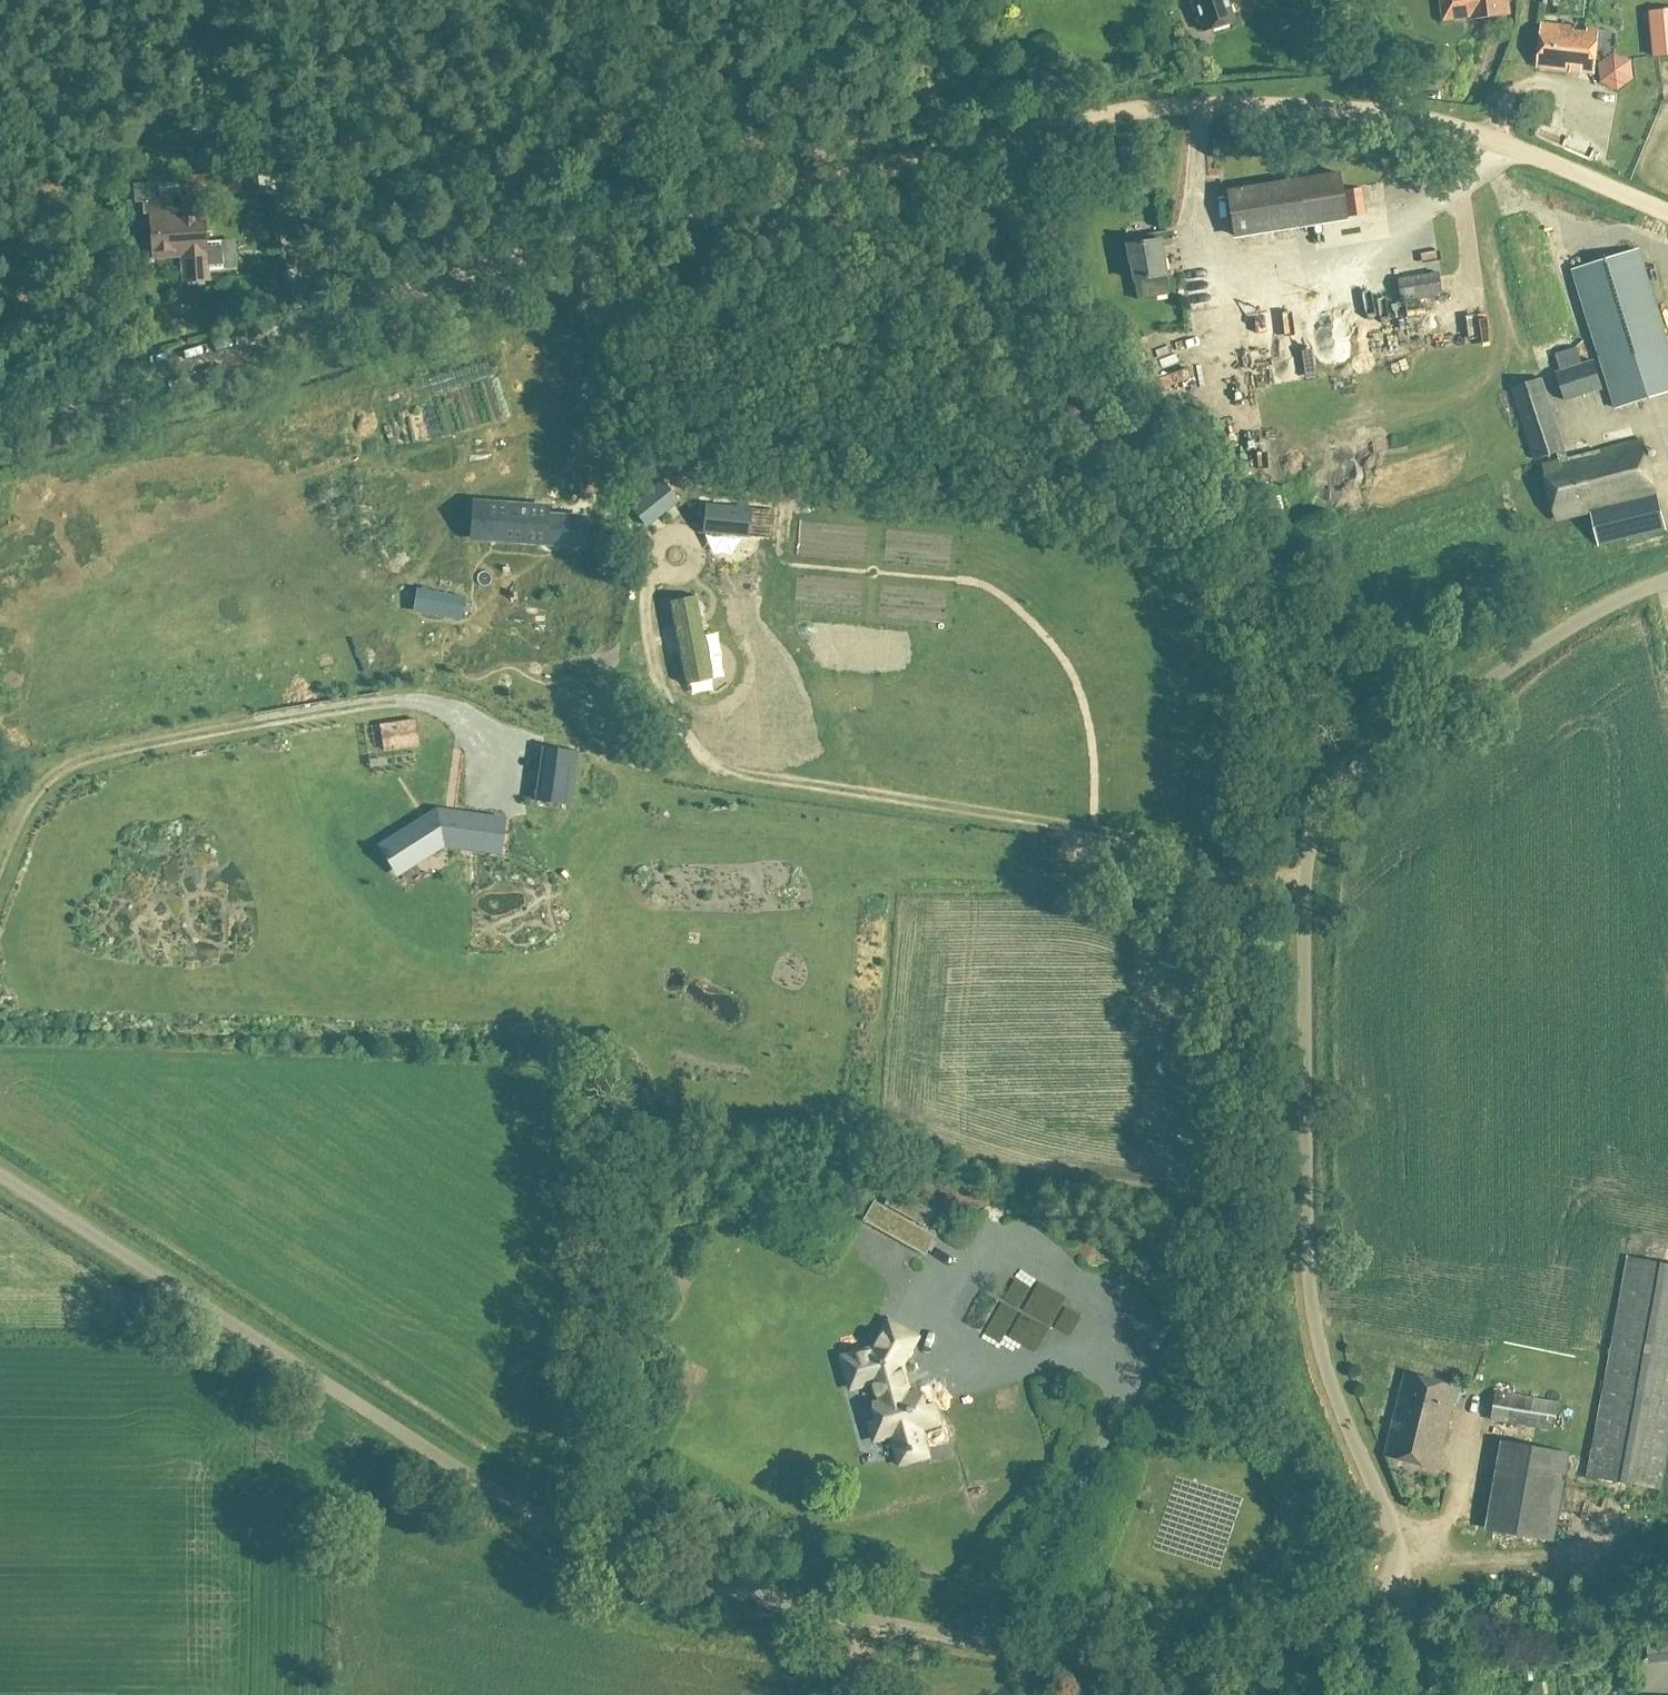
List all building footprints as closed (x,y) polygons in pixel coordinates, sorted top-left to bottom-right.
[(1204,31),(1234,21),(1227,0),(1194,0),(1204,31)] [(1469,18),(1469,20),(1511,15),(1509,0),(1442,0),(1444,21),(1469,18)] [(1651,12),(1655,57),(1667,56),(1667,10),(1651,12)] [(1609,53),(1611,31),(1542,23),(1537,69),(1595,75),(1597,52),(1609,53)] [(1629,61),(1612,53),(1598,64),(1599,83),(1616,90),(1631,79),(1629,61)] [(186,191),(187,198),(188,198),(243,193),(241,173),(227,174),(185,176),(186,191)] [(1347,217),(1346,217),(1340,173),(1227,191),(1234,235),(1347,217)] [(152,258),(181,256),(182,282),(209,280),(208,267),(224,266),(223,248),(207,249),(205,208),(189,209),(181,210),(172,210),(150,211),(150,214),(152,258)] [(1149,241),(1128,244),(1135,297),(1167,293),(1161,247),(1176,245),(1174,232),(1148,235),(1149,241)] [(1638,249),(1575,269),(1618,408),(1667,392),(1667,347),(1638,249)] [(1397,279),(1401,301),(1441,293),(1438,272),(1397,279)] [(1437,310),(1416,312),(1419,334),(1439,332),(1437,310)] [(1603,388),(1594,361),(1557,373),(1566,400),(1603,388)] [(1195,369),(1181,375),(1190,395),(1203,389),(1195,369)] [(1542,378),(1512,388),(1535,459),(1558,452),(1560,462),(1543,466),(1556,520),(1592,511),(1600,546),(1666,529),(1644,440),(1569,459),(1566,450),(1565,450),(1542,378)] [(662,481),(631,506),(647,525),(678,500),(662,481)] [(549,507),(488,500),(484,532),(585,543),(588,517),(549,513),(549,507)] [(749,537),(749,536),(751,508),(751,507),(705,503),(703,532),(749,537)] [(418,588),(415,606),(424,608),(424,612),(444,616),(445,613),(461,616),(465,596),(418,588)] [(696,595),(669,600),(685,683),(712,678),(696,595)] [(540,773),(536,800),(571,805),(575,778),(540,773)] [(404,841),(386,852),(398,871),(444,842),(488,848),(492,819),(452,813),(437,811),(421,821),(422,821),(400,835),(404,841)] [(1216,902),(1214,914),(1230,916),(1232,905),(1216,902)] [(907,1218),(896,1237),(926,1254),(937,1235),(907,1218)] [(1660,1489),(1667,1444),(1667,1264),(1630,1257),(1590,1476),(1660,1489)] [(889,1321),(878,1341),(880,1346),(843,1356),(852,1388),(873,1382),(879,1402),(875,1403),(878,1416),(869,1419),(875,1440),(893,1435),(901,1463),(928,1456),(921,1428),(939,1422),(934,1404),(926,1406),(921,1390),(911,1393),(909,1385),(906,1386),(903,1376),(906,1375),(903,1364),(918,1337),(889,1321)] [(1438,1468),(1458,1386),(1405,1374),(1385,1455),(1438,1468)] [(1499,1402),(1498,1426),(1556,1427),(1557,1404),(1499,1402)] [(1487,1529),(1500,1531),(1554,1541),(1569,1453),(1503,1442),(1487,1529)]
